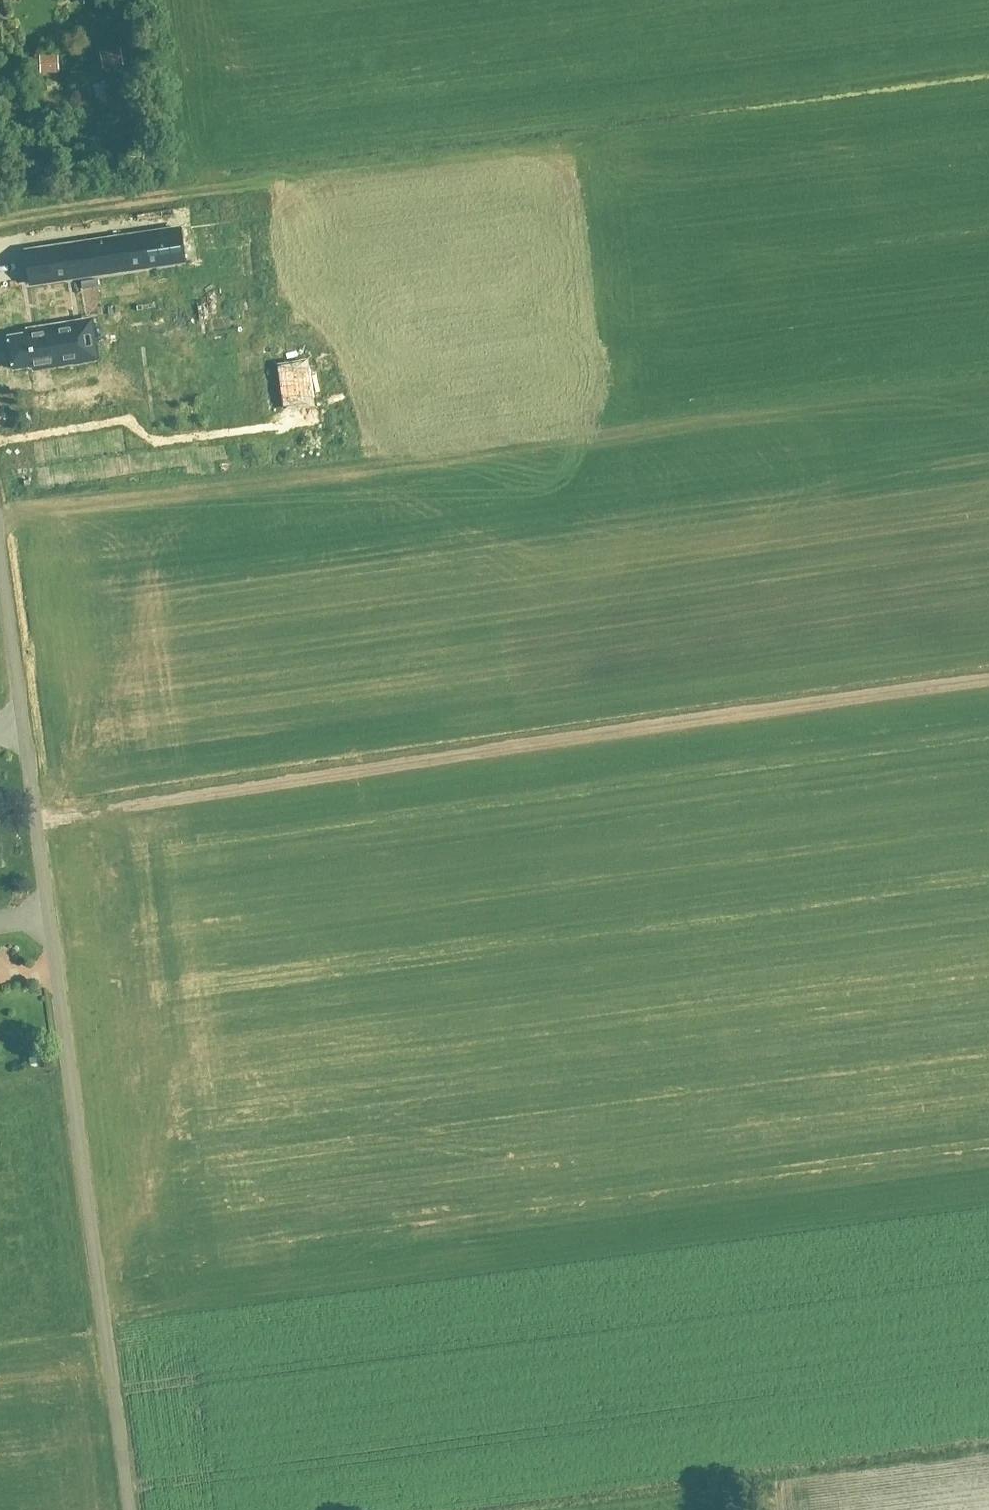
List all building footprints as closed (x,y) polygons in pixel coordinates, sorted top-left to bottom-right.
[(61,60),(43,64),(46,77),(64,73),(61,60)] [(184,262),(179,230),(24,253),(29,285),(184,262)] [(80,363),(74,323),(36,329),(37,333),(8,338),(13,370),(33,367),(34,370),(50,368),(80,363)] [(308,358),(273,363),(280,414),(316,409),(308,358)] [(163,377),(177,376),(177,362),(162,362),(163,377)]
